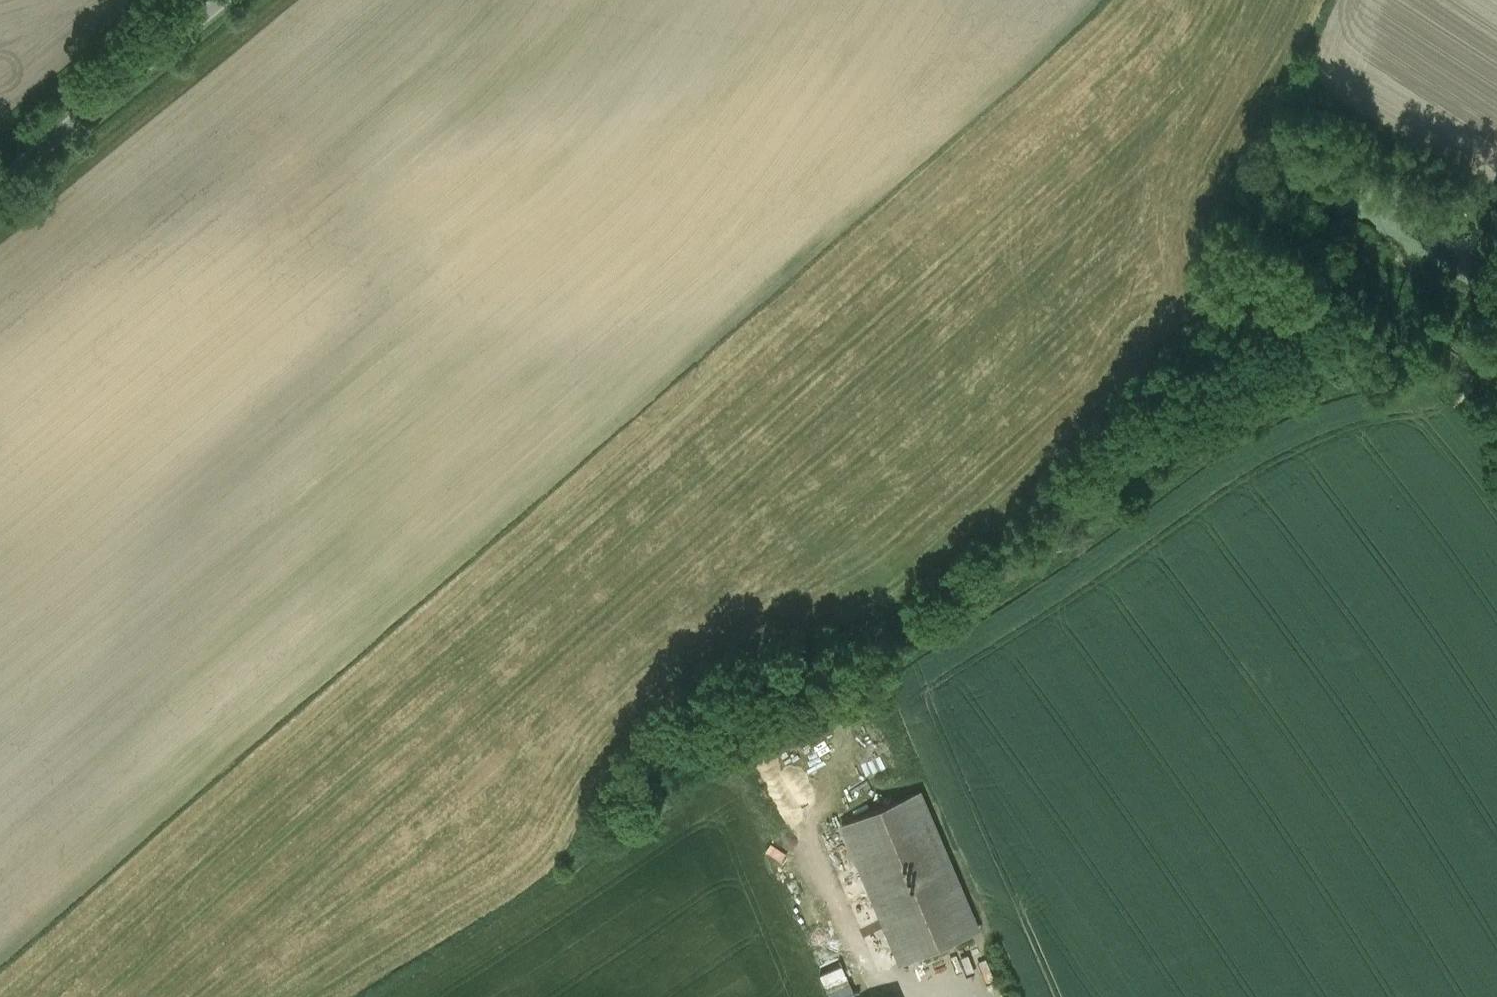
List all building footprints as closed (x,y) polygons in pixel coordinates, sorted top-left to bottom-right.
[(919,792),(842,825),(901,964),(978,931),(919,792)] [(831,996),(857,996),(841,963),(819,974),(831,996)]
